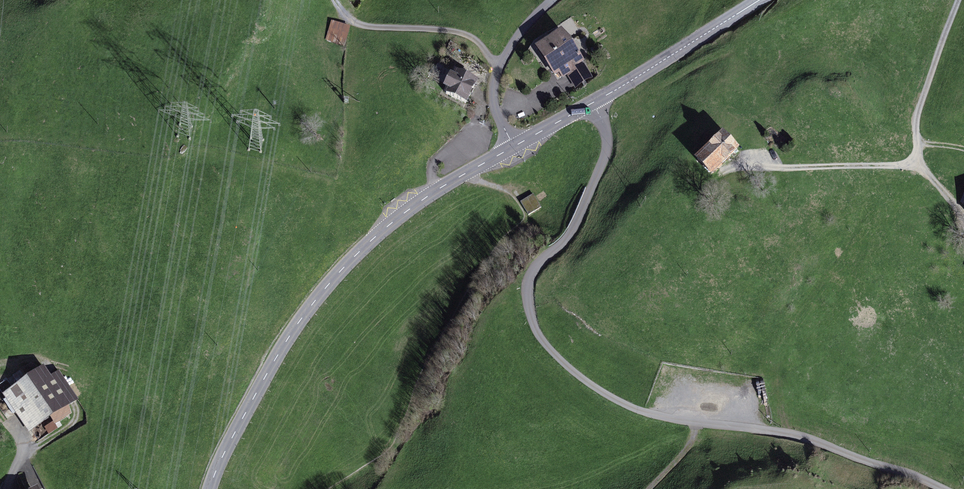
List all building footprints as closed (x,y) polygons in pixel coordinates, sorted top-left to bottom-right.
[(331,23),(327,39),(347,44),(351,28),(331,23)] [(538,52),(558,80),(586,59),(566,31),(538,52)] [(467,107),(479,82),(453,70),(441,96),(467,107)] [(696,157),(711,174),(742,149),(727,131),(696,157)] [(527,215),(540,209),(535,197),(522,203),(527,215)] [(36,365),(0,393),(0,397),(28,434),(74,398),(51,369),(44,374),(36,365)]
